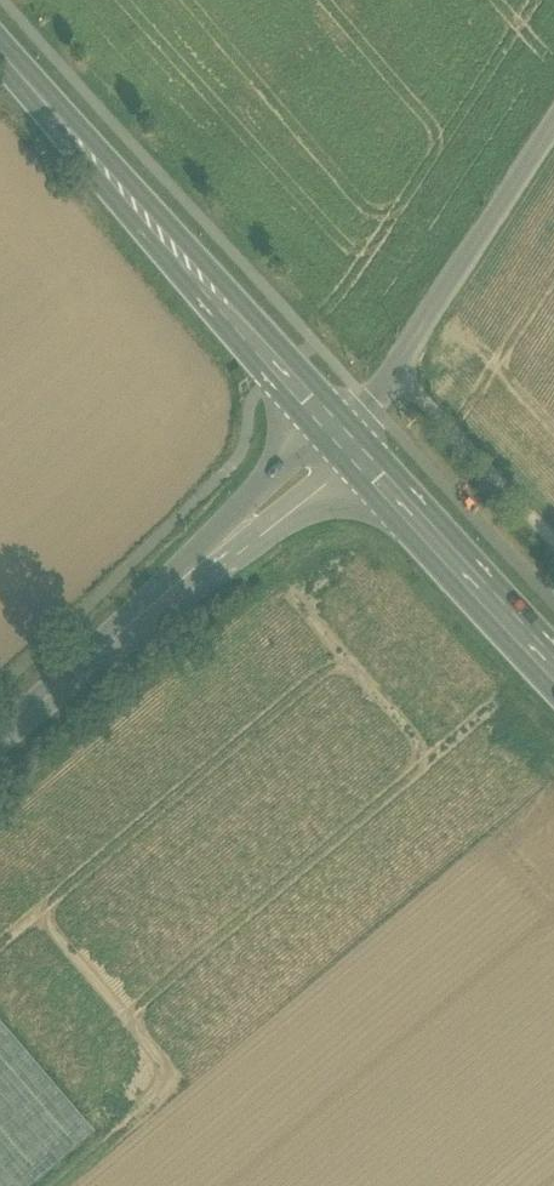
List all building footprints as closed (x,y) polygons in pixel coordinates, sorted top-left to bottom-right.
[(93,1136),(0,1026),(0,1185),(35,1185),(93,1136)]
